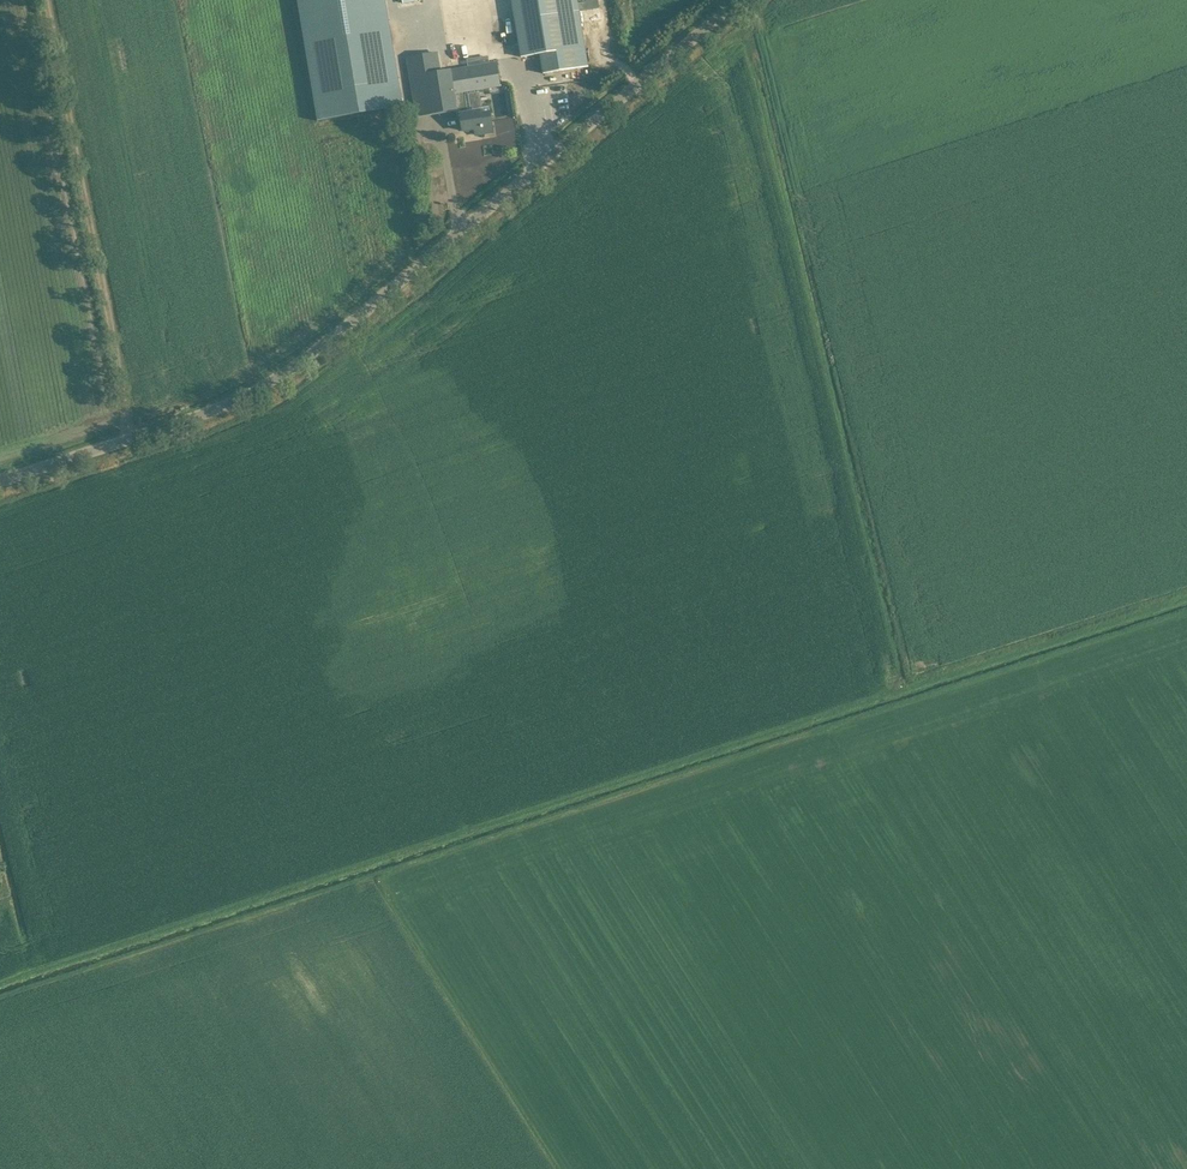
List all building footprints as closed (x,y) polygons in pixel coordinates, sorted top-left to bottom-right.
[(404,105),(404,104),(392,106),(374,0),(297,0),(317,118),(318,120),(318,121),(404,107),(404,105)] [(515,18),(522,57),(541,54),(544,74),(588,66),(577,0),(513,0),(515,18)] [(410,78),(417,115),(461,108),(462,114),(461,114),(463,131),(475,129),(476,135),(493,132),(490,113),(480,114),(479,111),(468,113),(465,92),(493,87),(489,65),(485,66),(442,73),(410,78)]
